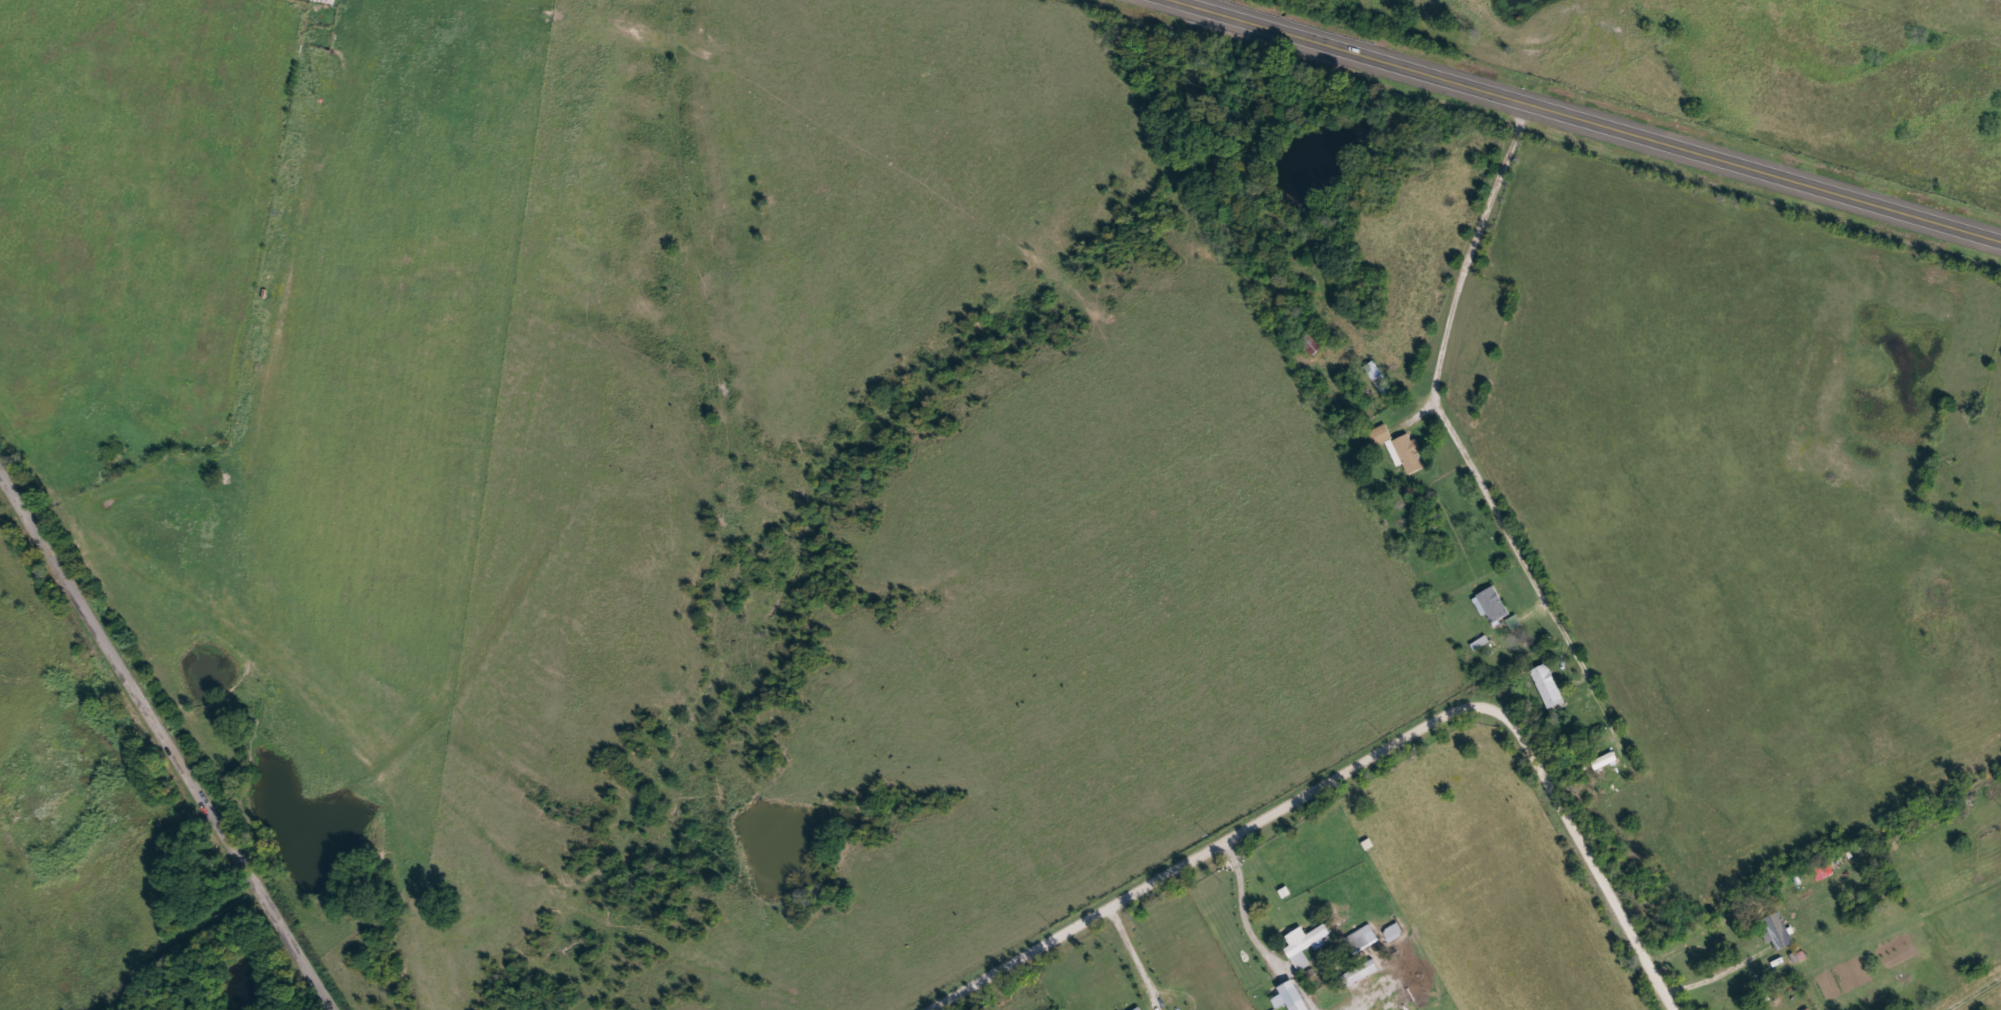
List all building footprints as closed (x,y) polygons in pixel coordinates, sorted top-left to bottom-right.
[(1301,341),(1312,333),(1324,348),(1314,356),(1301,341)] [(1392,388),(1382,394),(1365,367),(1375,361),(1392,388)] [(1370,434),(1384,426),(1390,438),(1376,445),(1370,434)] [(1387,443),(1410,433),(1413,439),(1418,437),(1424,451),(1419,453),(1426,467),(1408,475),(1403,464),(1398,466),(1387,443)] [(1493,625),(1477,596),(1495,586),(1510,615),(1493,625)] [(1531,671),(1547,663),(1565,702),(1549,710),(1531,671)] [(1601,772),(1623,761),(1619,751),(1596,762),(1601,772)] [(1793,927),(1797,934),(1793,936),(1796,943),(1779,952),(1763,920),(1780,912),(1789,929),(1793,927)] [(1410,936),(1402,923),(1387,931),(1394,944),(1410,936)] [(1299,972),(1287,949),(1292,947),(1287,936),(1303,927),(1307,935),(1326,925),(1331,935),(1323,939),(1327,945),(1316,951),(1313,946),(1304,951),(1312,965),(1299,972)] [(1379,939),(1356,954),(1350,945),(1373,930),(1379,939)] [(1351,988),(1385,971),(1379,959),(1345,977),(1351,988)] [(1295,980),(1310,1009),(1292,1009),(1288,1003),(1277,1009),(1272,1000),(1283,995),(1280,988),(1295,980)]
